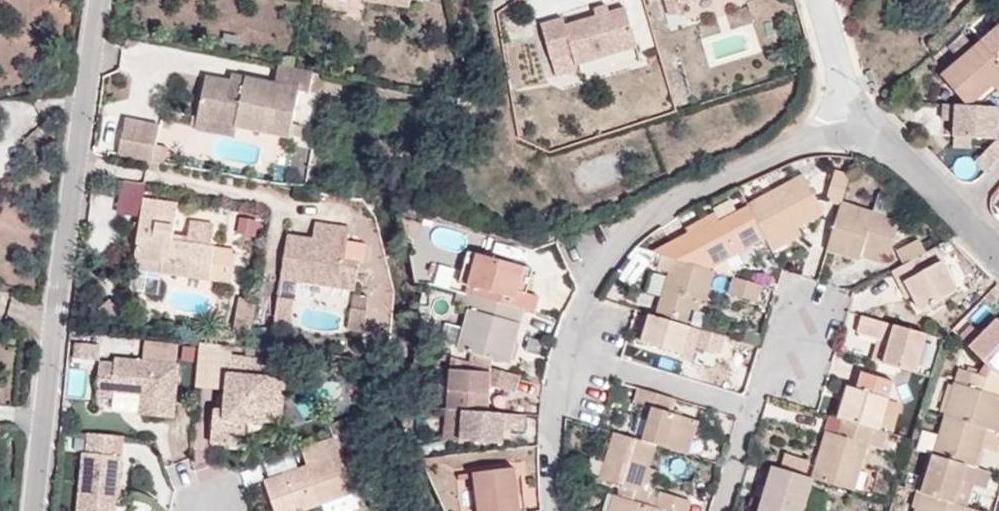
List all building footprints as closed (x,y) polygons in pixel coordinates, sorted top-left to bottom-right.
[(594,8),(597,16),(611,11),(609,4),(594,8)] [(576,66),(638,48),(626,7),(566,25),(564,17),(542,24),(557,77),(578,71),(576,66)] [(982,40),(998,59),(998,26),(982,40)] [(982,40),(941,75),(966,105),(969,105),(993,85),(998,79),(998,59),(982,40)] [(313,72),(278,65),(275,84),(245,78),(244,84),(230,81),(206,77),(197,118),(237,126),(290,138),(299,91),(309,93),(313,72)] [(244,84),(245,78),(231,75),(230,81),(244,84)] [(956,104),(942,103),(941,120),(955,120),(956,104)] [(998,119),(998,107),(969,105),(966,105),(956,104),(955,120),(954,135),(998,138),(998,119)] [(235,137),(237,126),(197,118),(194,129),(235,137)] [(160,125),(126,119),(119,155),(153,160),(160,125)] [(986,171),(998,158),(998,139),(998,138),(975,161),(986,171)] [(843,202),(851,175),(836,171),(827,200),(842,204),(843,202)] [(804,174),(749,204),(750,206),(767,238),(769,243),(798,227),(826,213),(804,174)] [(117,213),(141,216),(143,199),(146,184),(122,180),(117,213)] [(842,204),(828,251),(860,260),(861,257),(864,249),(884,255),(890,256),(905,207),(878,197),(873,212),(843,202),(842,204)] [(141,216),(135,259),(161,262),(160,272),(232,282),(236,250),(212,246),(171,241),(173,234),(177,204),(143,199),(141,216)] [(689,233),(656,252),(675,257),(710,268),(767,238),(750,206),(722,222),(716,213),(687,228),(689,233)] [(314,240),(288,236),(282,279),(356,291),(360,264),(344,262),(350,229),(316,223),(314,240)] [(769,243),(774,251),(804,236),(798,227),(769,243)] [(185,236),(173,234),(171,241),(212,246),(214,234),(186,230),(185,236)] [(903,265),(926,253),(919,239),(895,251),(903,265)] [(959,291),(935,248),(926,253),(903,265),(892,270),(899,284),(905,281),(913,295),(921,311),(959,291)] [(864,249),(861,257),(882,264),(884,255),(864,249)] [(460,282),(469,285),(477,253),(469,250),(460,282)] [(525,309),(536,312),(539,296),(527,293),(518,290),(525,266),(477,253),(469,285),(466,293),(525,309)] [(716,270),(710,268),(675,257),(669,276),(663,296),(658,315),(688,324),(692,310),(695,298),(702,299),(707,301),(716,270)] [(161,262),(135,259),(131,286),(158,290),(160,272),(161,262)] [(518,290),(527,293),(533,268),(525,266),(518,290)] [(663,296),(669,276),(652,272),(647,291),(663,296)] [(759,302),(764,285),(735,276),(730,294),(759,302)] [(907,298),(913,295),(905,281),(899,284),(907,298)] [(466,293),(458,291),(454,306),(470,310),(459,350),(509,363),(525,309),(466,293)] [(251,337),(257,300),(241,297),(235,334),(251,337)] [(699,311),(702,299),(695,298),(692,310),(699,311)] [(293,301),(278,299),(275,323),(290,325),(293,301)] [(658,315),(651,313),(642,341),(683,353),(692,326),(688,324),(658,315)] [(883,321),(862,315),(857,332),(878,337),(883,321)] [(998,319),(982,334),(971,325),(960,337),(986,364),(998,377),(998,320),(998,319)] [(878,337),(871,359),(883,363),(894,324),(883,321),(878,337)] [(915,373),(927,334),(894,324),(883,363),(915,373)] [(693,362),(697,347),(701,328),(692,326),(683,353),(681,358),(693,362)] [(721,352),(726,336),(701,328),(697,347),(721,352)] [(248,356),(230,355),(226,410),(214,410),(211,443),(231,444),(232,431),(250,433),(251,423),(282,426),(286,381),(262,378),(263,358),(248,356)] [(114,364),(100,362),(96,396),(112,398),(113,392),(142,396),(140,415),(176,419),(182,366),(115,359),(114,364)] [(945,415),(986,428),(995,431),(998,417),(998,395),(997,395),(998,388),(998,377),(986,364),(980,373),(960,368),(945,415)] [(451,369),(449,410),(488,412),(490,387),(517,393),(522,376),(491,368),(491,371),(451,369)] [(879,430),(888,398),(893,383),(861,374),(858,389),(848,386),(839,417),(842,418),(879,430)] [(670,412),(674,396),(645,387),(640,404),(654,408),(645,440),(657,443),(689,453),(699,420),(670,412)] [(524,431),(525,414),(488,412),(449,410),(448,439),(504,443),(505,430),(524,431)] [(923,431),(918,448),(933,453),(975,466),(986,428),(945,415),(939,435),(923,431)] [(814,478),(855,491),(867,445),(883,449),(888,432),(879,430),(842,418),(837,434),(825,431),(813,478),(814,478)] [(986,428),(975,466),(979,467),(985,449),(997,452),(998,445),(998,432),(995,431),(986,428)] [(250,433),(232,431),(231,444),(249,446),(250,433)] [(657,443),(645,440),(615,431),(601,479),(623,486),(620,495),(648,504),(651,495),(643,492),(650,467),(657,443)] [(89,437),(87,454),(83,454),(78,510),(117,510),(122,457),(113,456),(114,440),(89,437)] [(265,483),(275,510),(304,510),(355,493),(337,439),(302,451),(308,468),(265,483)] [(786,453),(780,468),(807,476),(811,461),(786,453)] [(986,488),(992,471),(979,467),(975,466),(933,453),(922,492),(955,502),(961,482),(969,484),(986,488)] [(773,465),(760,510),(803,510),(814,478),(813,478),(807,476),(780,468),(773,465)] [(658,470),(650,467),(643,492),(651,495),(658,470)] [(515,468),(474,473),(480,510),(521,510),(515,468)] [(968,491),(969,484),(961,482),(955,502),(968,506),(972,492),(968,491)] [(693,501),(662,492),(658,507),(665,509),(673,510),(689,510),(693,501)] [(974,508),(968,506),(955,502),(922,492),(916,510),(973,510),(974,508)] [(615,494),(610,510),(664,510),(665,509),(658,507),(648,504),(620,495),(615,494)]
